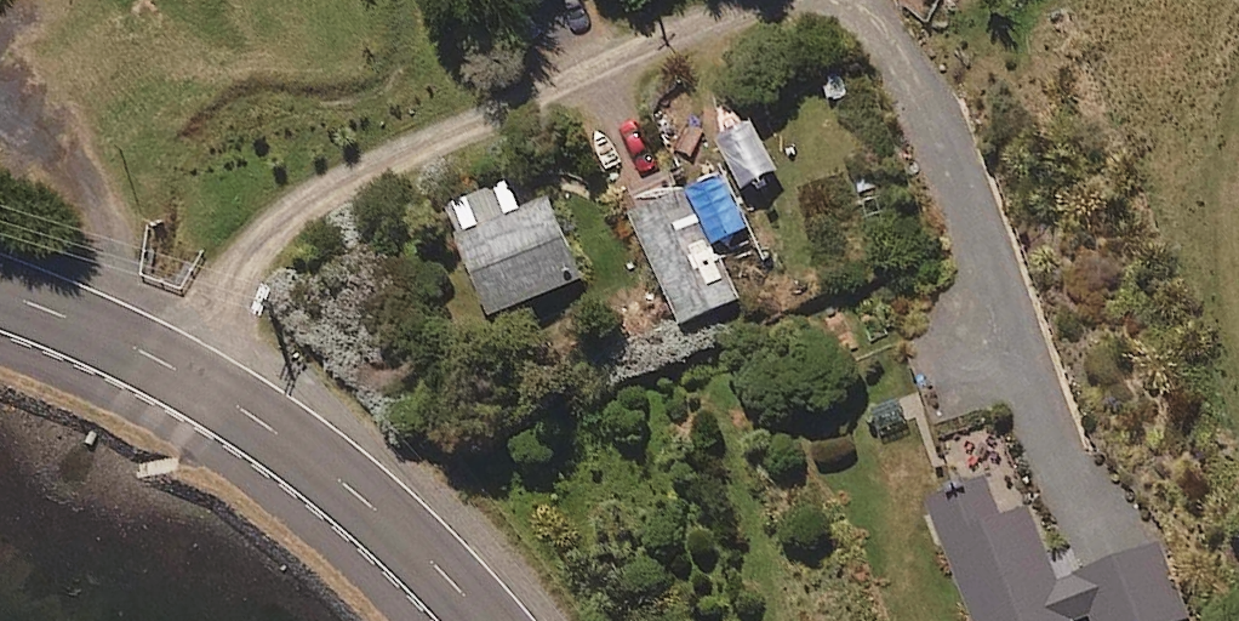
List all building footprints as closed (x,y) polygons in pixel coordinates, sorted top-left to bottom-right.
[(680,181),(624,209),(679,321),(735,293),(680,181)] [(507,216),(496,189),(449,209),(494,316),(583,278),(549,198),(507,216)] [(1130,473),(1045,503),(1060,545),(1047,550),(1031,508),(1001,519),(990,487),(938,506),(979,620),(1183,620),(1130,473)]
